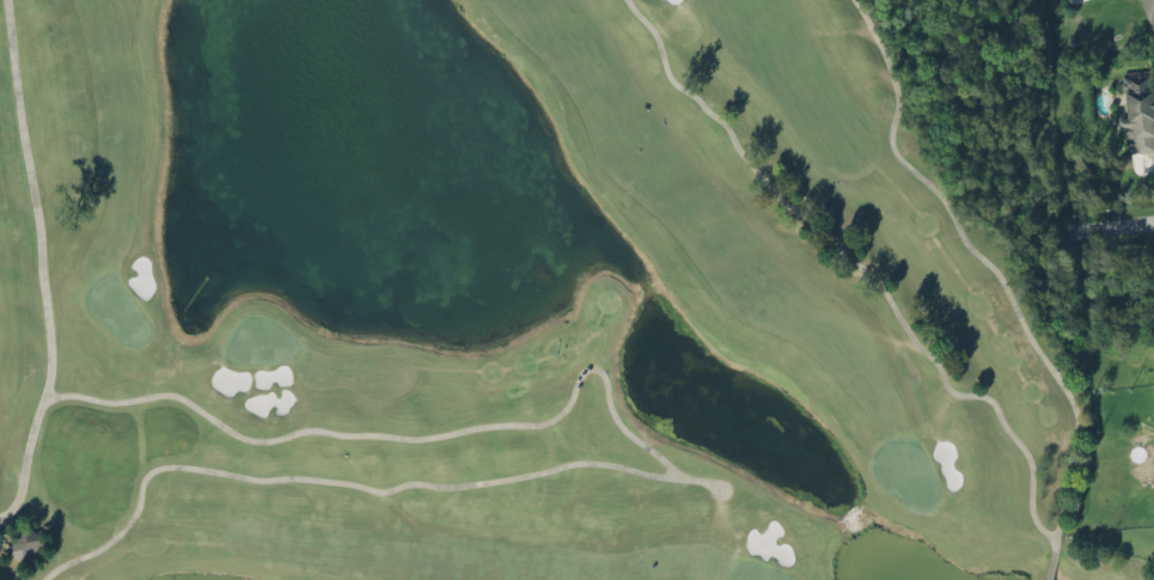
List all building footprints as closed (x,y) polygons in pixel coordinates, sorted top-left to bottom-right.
[(1153,27),(1153,0),(1142,0),(1151,28),(1153,27)] [(1125,73),(1125,116),(1118,116),(1118,130),(1132,130),(1132,151),(1153,151),(1153,73),(1125,73)] [(11,555),(33,561),(40,532),(18,526),(11,555)]
